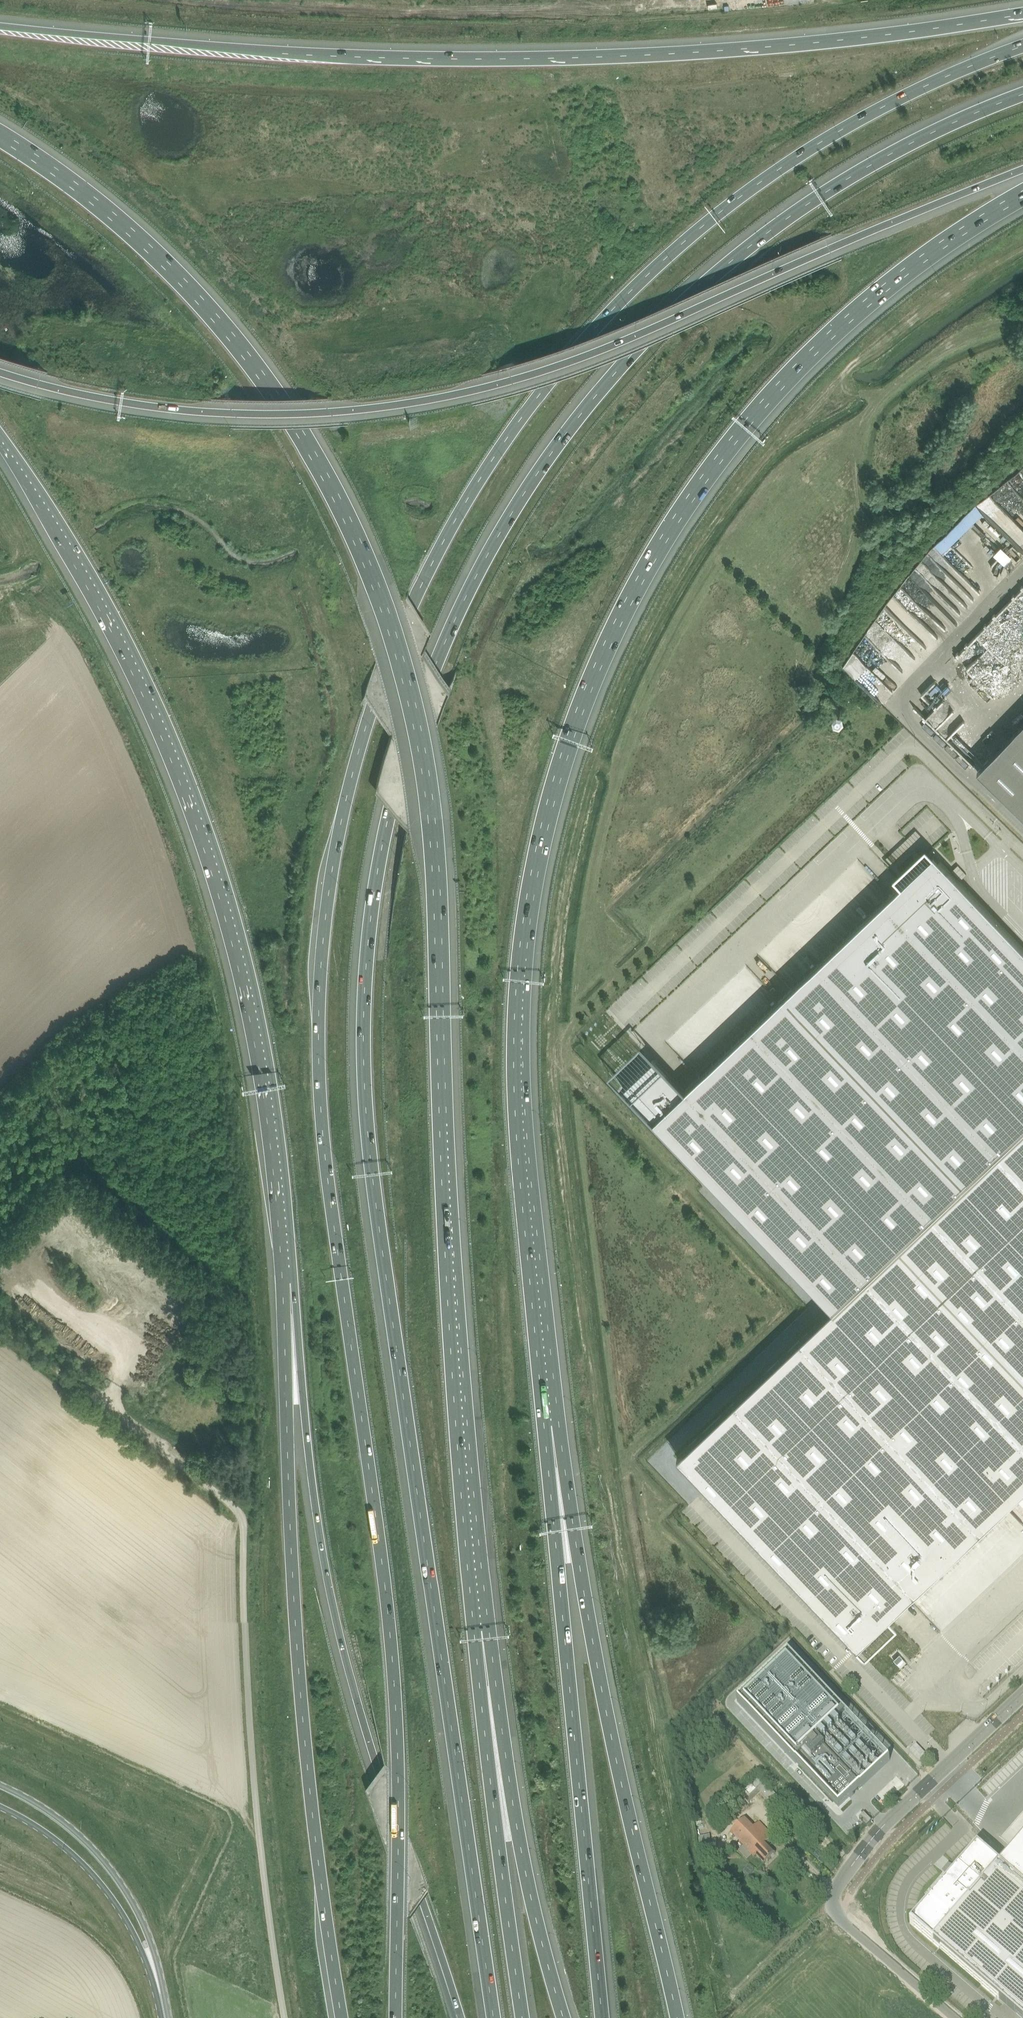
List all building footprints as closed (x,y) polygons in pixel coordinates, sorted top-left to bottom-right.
[(995,557),(1005,566),(1014,557),(1004,548),(995,557)] [(1022,646),(1022,635),(1022,634),(1011,647),(1013,649),(1013,650),(1017,653),(1022,646)] [(857,652),(843,664),(856,678),(869,666),(857,652)] [(978,770),(1022,813),(1022,723),(978,770)] [(623,1087),(632,1096),(635,1099),(709,1177),(716,1185),(731,1200),(732,1202),(758,1229),(759,1230),(767,1238),(768,1240),(794,1266),(808,1282),(833,1308),(678,1456),(708,1487),(858,1645),(888,1616),(896,1609),(1022,1488),(1022,947),(952,872),(936,856),(934,853),(855,928),(686,1089),(655,1057),(644,1068),(629,1081),(623,1087)] [(788,1655),(738,1702),(795,1763),(838,1808),(849,1798),(860,1788),(888,1761),(788,1655)] [(863,1815),(858,1819),(866,1827),(871,1822),(866,1817),(863,1815)] [(730,1833),(746,1850),(753,1858),(756,1855),(764,1864),(774,1854),(766,1846),(769,1843),(767,1842),(772,1837),(759,1823),(754,1828),(745,1819),(730,1833)] [(699,1840),(698,1840),(700,1855),(712,1853),(710,1838),(699,1840)] [(999,1867),(1001,1868),(1004,1871),(1022,1887),(1022,1840),(1014,1850),(1000,1866),(999,1867)] [(909,1924),(998,2000),(999,1999),(1020,2017),(1022,2017),(1022,1887),(1004,1871),(1001,1868),(999,1867),(1000,1866),(977,1846),(957,1869),(958,1870),(956,1872),(952,1869),(946,1876),(950,1879),(949,1880),(948,1879),(909,1924)]
